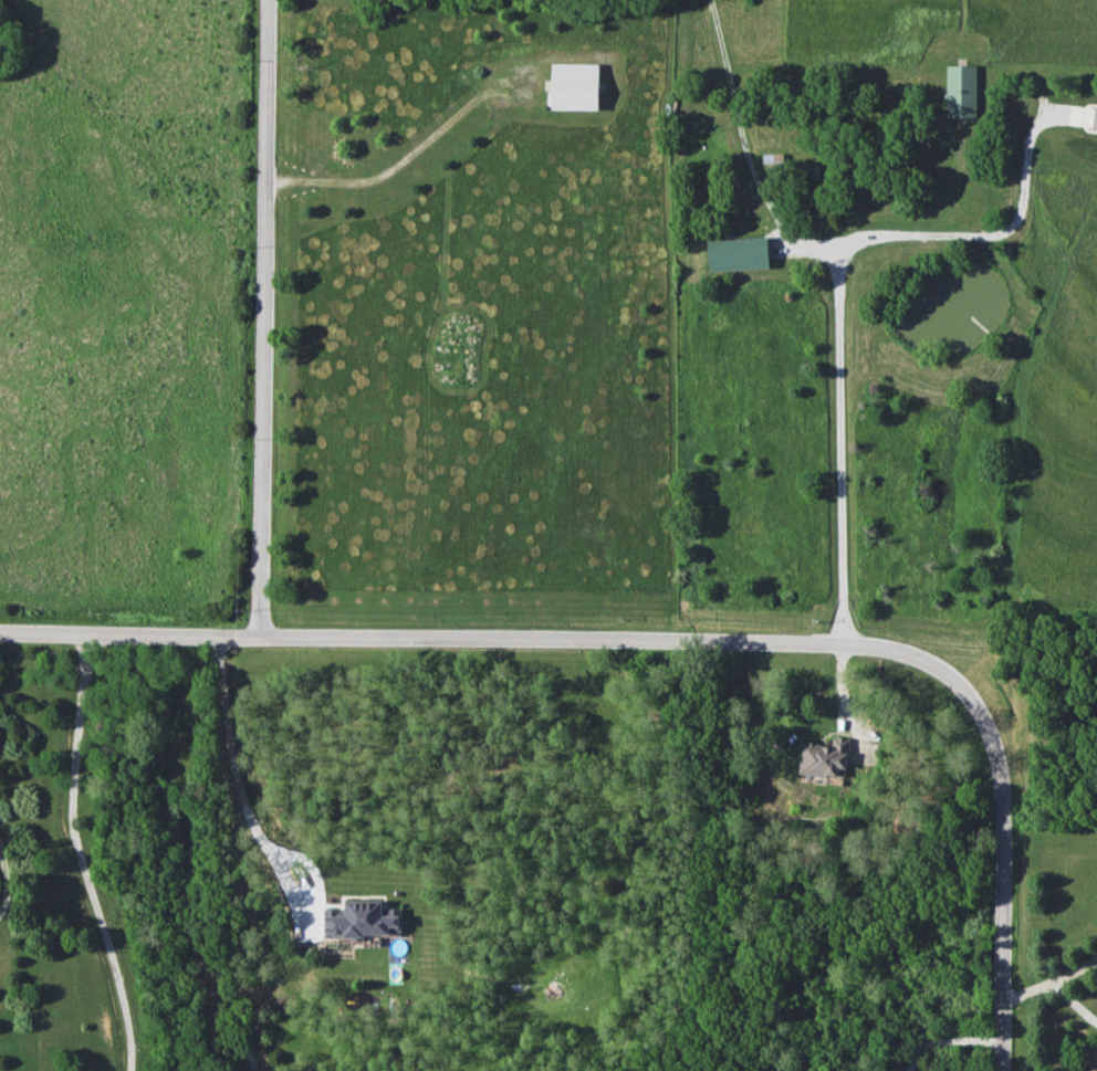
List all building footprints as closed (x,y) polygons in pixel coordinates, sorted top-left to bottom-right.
[(551,109),(597,110),(598,64),(551,63),(551,109)] [(975,117),(975,66),(946,65),(945,116),(975,117)] [(783,154),(762,154),(762,164),(783,164),(783,154)] [(707,239),(708,271),(768,269),(767,237),(707,239)] [(798,776),(844,780),(848,738),(832,737),(831,745),(801,742),(798,776)] [(401,909),(382,909),(382,900),(344,900),(344,909),(324,909),(324,936),(401,935),(401,909)]
